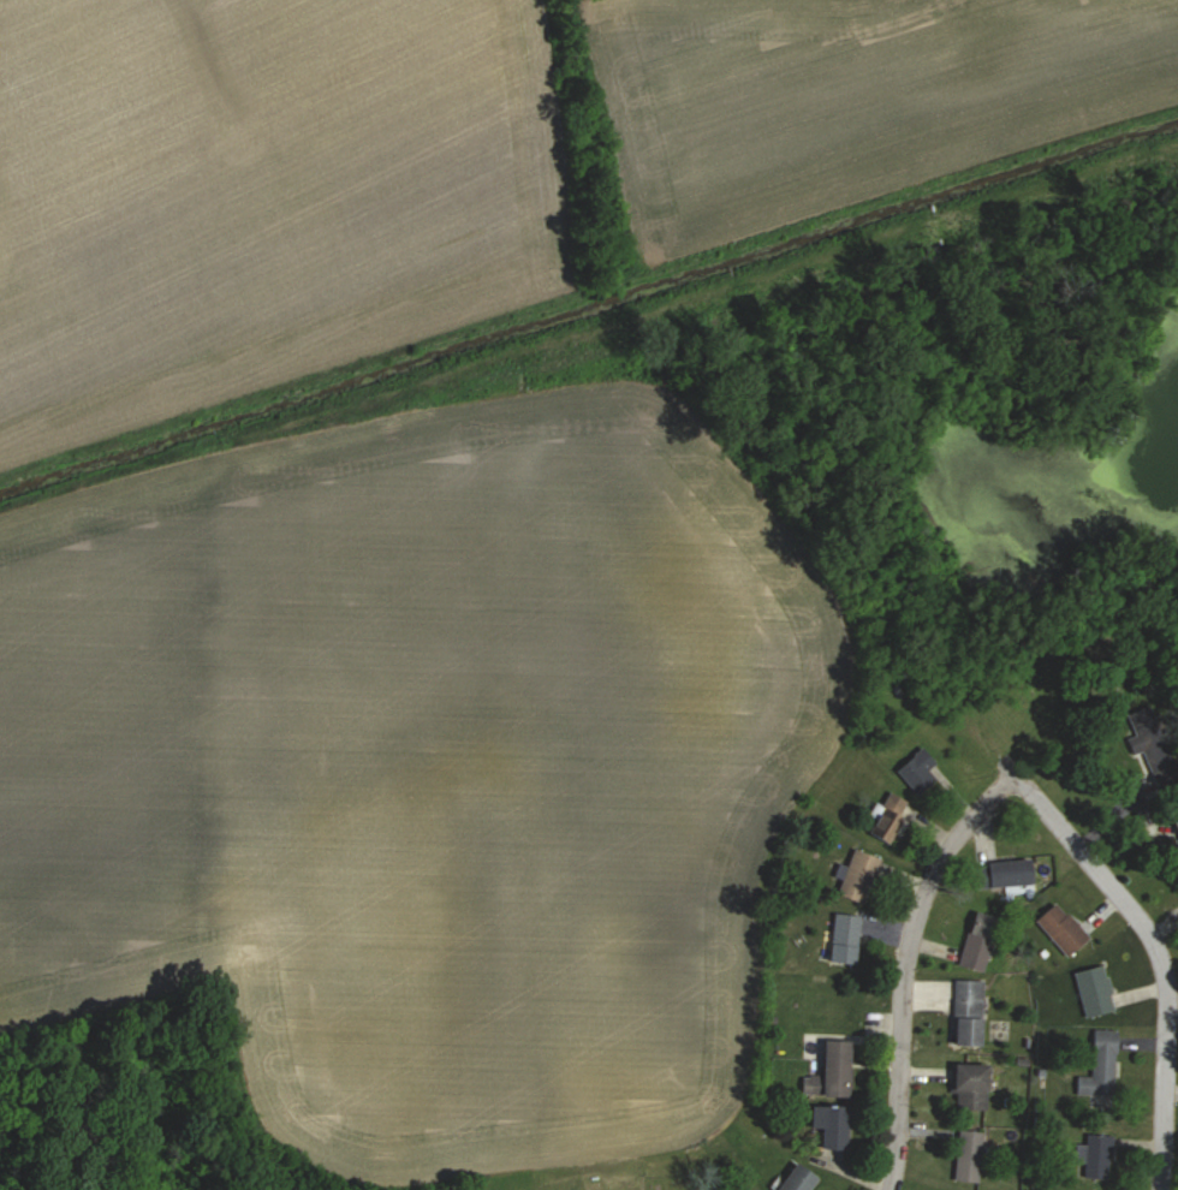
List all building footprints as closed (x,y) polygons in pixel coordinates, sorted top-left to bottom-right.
[(937,778),(931,773),(937,766),(919,748),(894,773),(918,797),(937,778)] [(909,803),(891,793),(866,836),(883,847),(909,803)] [(880,859),(852,849),(835,895),(863,905),(880,859)] [(973,863),(975,889),(1030,885),(1028,860),(973,863)] [(1033,921),(1067,956),(1087,937),(1053,902),(1033,921)] [(985,972),(998,917),(970,911),(958,966),(985,972)] [(825,963),(853,966),(860,917),(831,913),(825,963)] [(1082,1017),(1111,1010),(1101,965),(1072,971),(1082,1017)] [(981,1046),(983,981),(950,980),(949,1045),(981,1046)] [(1090,1029),(1089,1092),(1115,1092),(1116,1029),(1090,1029)] [(847,1040),(819,1040),(819,1096),(847,1096),(847,1040)] [(954,1093),(954,1110),(987,1110),(987,1063),(949,1063),(949,1092),(954,1093)] [(845,1106),(809,1106),(809,1132),(819,1132),(819,1148),(845,1148),(845,1106)] [(983,1131),(955,1130),(953,1181),(981,1182),(983,1131)] [(1076,1177),(1106,1180),(1111,1134),(1086,1131),(1084,1144),(1080,1144),(1076,1177)] [(816,1176),(792,1162),(776,1189),(808,1189),(816,1176)]
